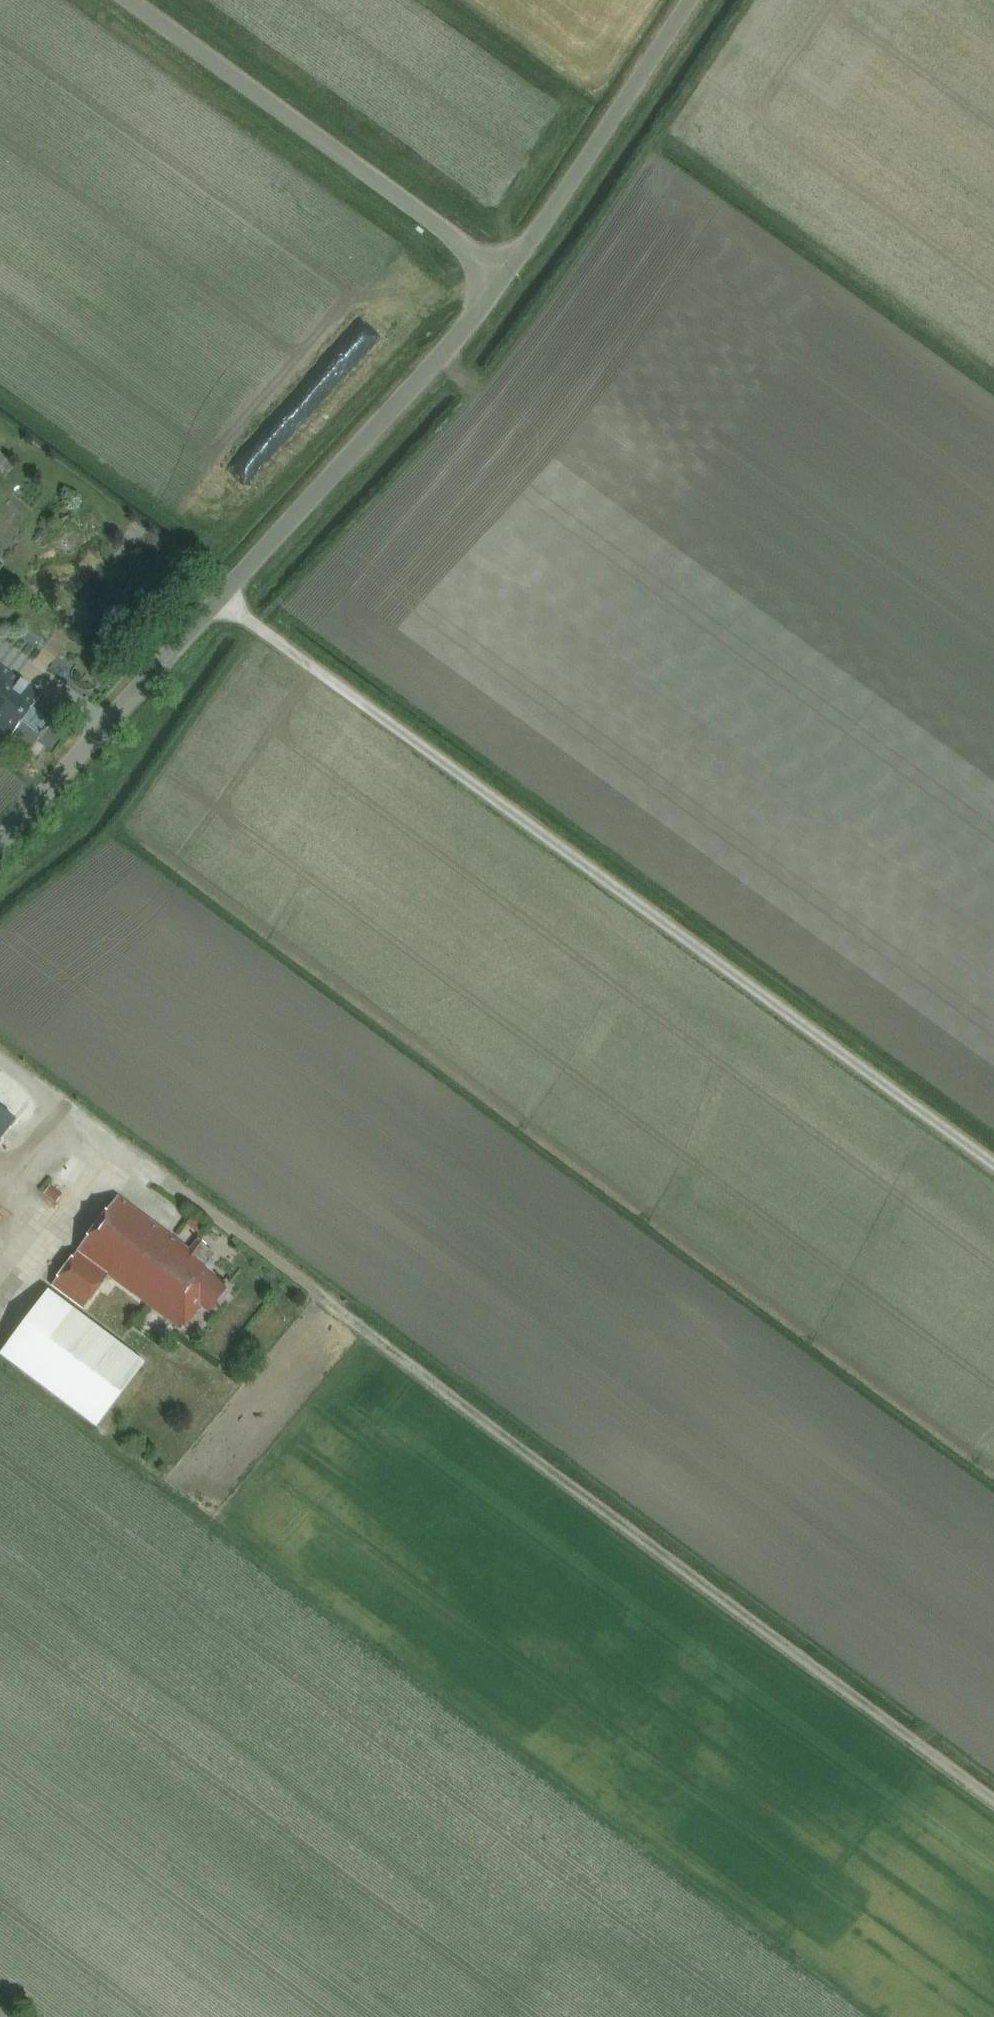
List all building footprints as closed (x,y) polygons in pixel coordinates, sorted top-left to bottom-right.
[(32,749),(53,721),(34,707),(43,695),(0,664),(0,726),(32,749)] [(17,1120),(0,1107),(0,1142),(17,1120)] [(63,1194),(50,1185),(45,1194),(57,1202),(63,1194)] [(117,1194),(52,1283),(86,1308),(111,1274),(184,1328),(202,1304),(209,1310),(228,1284),(205,1267),(209,1262),(215,1254),(204,1246),(206,1243),(198,1237),(190,1248),(174,1237),(117,1194)] [(144,1361),(47,1290),(0,1353),(0,1355),(96,1426),(144,1361)]
